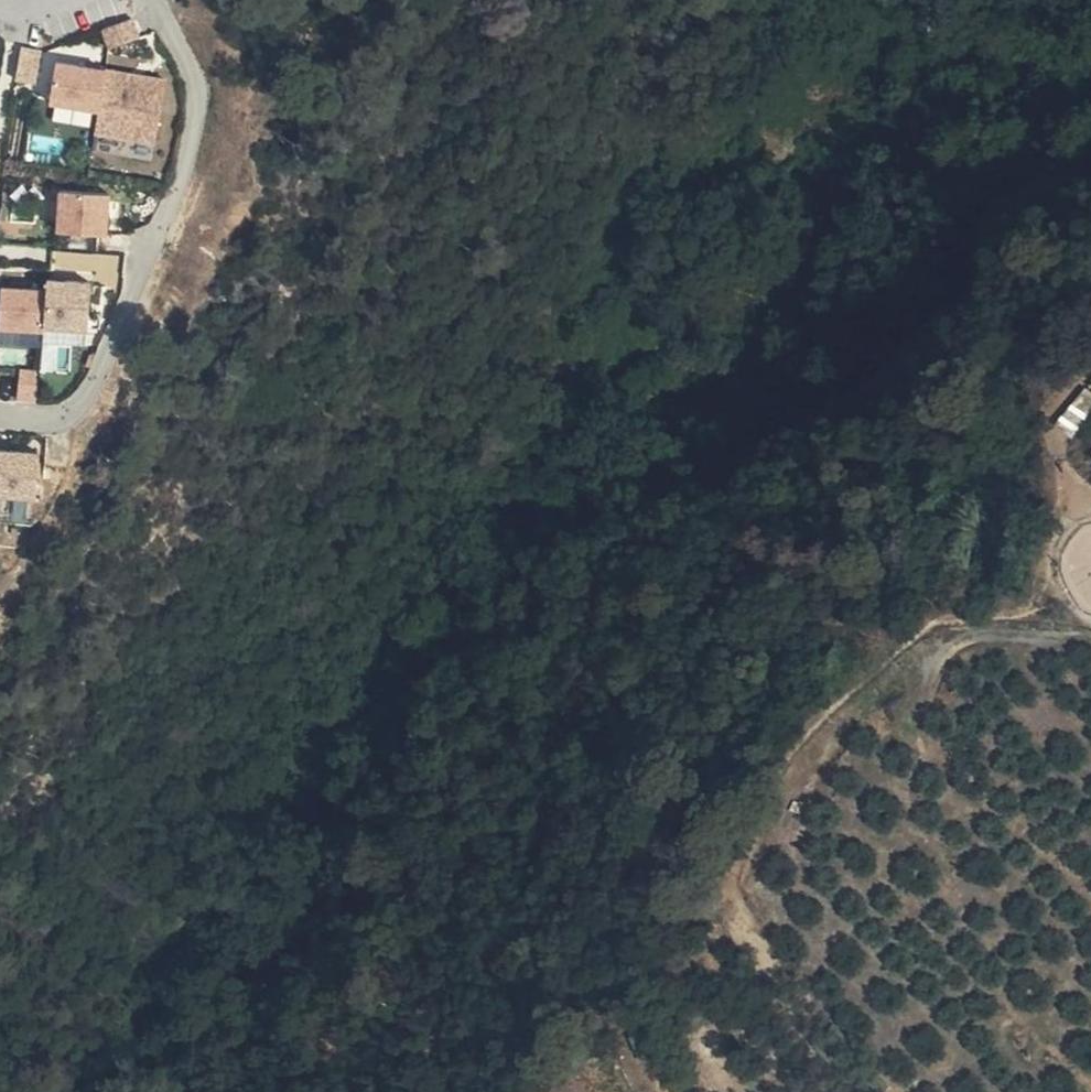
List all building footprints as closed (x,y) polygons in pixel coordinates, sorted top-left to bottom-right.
[(104,27),(111,46),(142,35),(135,15),(104,27)] [(17,77),(37,81),(44,46),(24,42),(17,77)] [(105,69),(56,60),(48,106),(98,114),(105,69)] [(165,81),(105,69),(98,114),(94,135),(155,145),(165,81)] [(107,194),(60,190),(57,233),(106,236),(107,194)] [(91,280),(47,278),(46,287),(44,324),(88,326),(91,280)] [(0,286),(0,336),(43,337),(44,324),(46,287),(0,286)] [(39,365),(17,365),(16,403),(37,405),(39,365)] [(1050,444),(1070,461),(1078,456),(1090,468),(1090,397),(1050,444)] [(0,450),(0,498),(33,500),(38,453),(0,450)]
